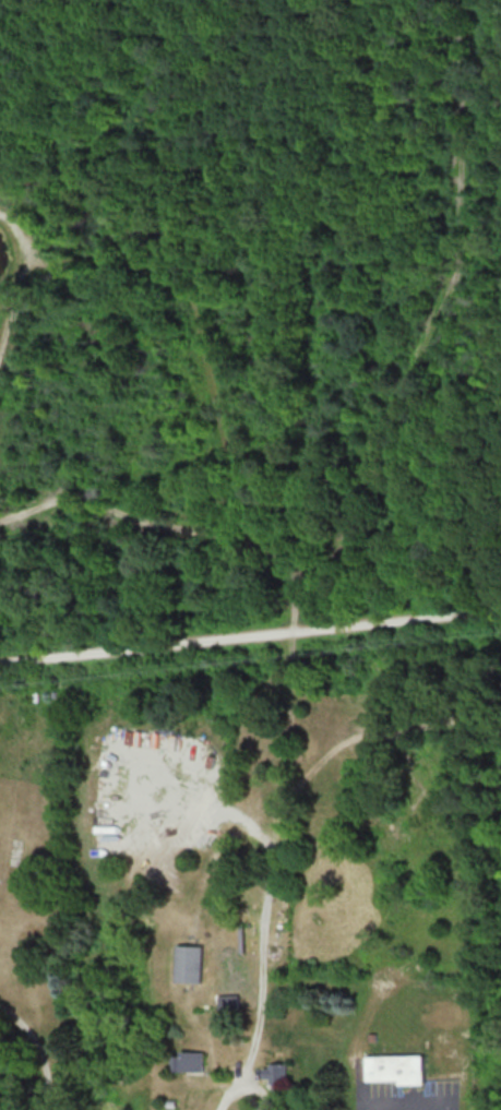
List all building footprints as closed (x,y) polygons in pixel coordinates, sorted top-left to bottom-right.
[(201,982),(202,945),(177,944),(175,981),(201,982)] [(203,1071),(204,1051),(180,1051),(179,1055),(171,1055),(171,1070),(203,1071)] [(424,1054),(367,1055),(367,1080),(399,1080),(399,1084),(424,1084),(424,1054)] [(263,1078),(272,1078),(272,1085),(286,1086),(287,1064),(263,1064),(263,1078)]
